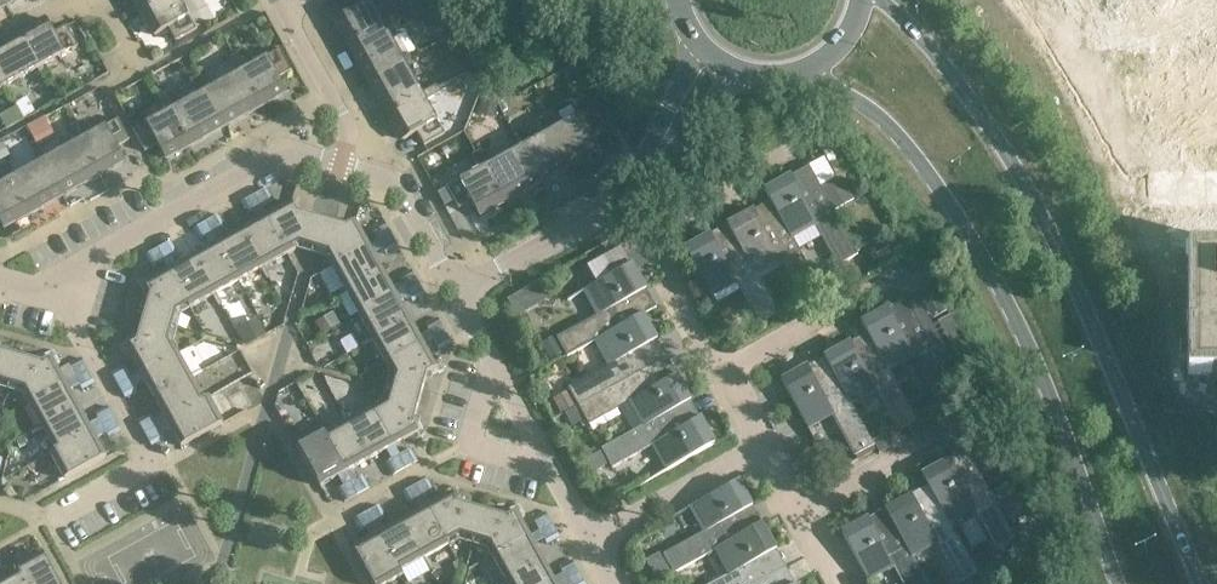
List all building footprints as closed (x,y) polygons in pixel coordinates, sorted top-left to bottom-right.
[(139,12),(160,0),(132,0),(139,12)] [(139,12),(147,27),(150,25),(155,35),(168,28),(175,40),(196,29),(180,0),(160,0),(139,12)] [(347,44),(398,16),(396,12),(382,20),(370,0),(343,0),(349,11),(336,19),(341,28),(339,29),(347,44)] [(407,12),(400,16),(406,26),(412,22),(407,12)] [(400,20),(398,16),(347,44),(355,58),(357,57),(369,79),(404,61),(386,29),(400,20)] [(438,19),(429,24),(437,38),(446,34),(438,19)] [(54,33),(47,20),(37,25),(36,23),(21,31),(49,82),(53,80),(45,65),(78,47),(67,26),(54,33)] [(21,31),(7,39),(8,41),(0,46),(0,79),(5,87),(37,69),(45,84),(49,82),(21,31)] [(238,54),(234,56),(262,107),(277,98),(276,96),(285,91),(278,78),(291,71),(280,50),(246,68),(238,54)] [(262,107),(234,56),(230,58),(238,73),(206,90),(225,124),(246,112),(248,115),(262,107)] [(457,58),(441,67),(448,78),(463,70),(457,58)] [(421,93),(404,61),(369,79),(381,100),(379,101),(387,116),(438,88),(436,84),(421,93)] [(574,64),(561,71),(566,79),(578,72),(574,64)] [(441,93),(438,88),(387,116),(396,131),(398,130),(403,140),(417,132),(424,145),(444,134),(426,101),(441,93)] [(225,124),(206,90),(174,108),(166,94),(162,96),(190,147),(205,139),(203,136),(225,124)] [(190,147),(162,96),(158,98),(166,113),(133,132),(144,152),(157,145),(164,158),(174,153),(175,155),(190,147)] [(26,97),(15,103),(22,117),(34,111),(26,97)] [(483,99),(478,113),(492,117),(496,103),(483,99)] [(503,102),(498,105),(502,113),(507,110),(503,102)] [(553,110),(549,112),(576,164),(590,156),(590,154),(595,151),(600,149),(593,135),(605,128),(596,110),(594,106),(561,125),(553,110)] [(576,164),(549,112),(545,115),(553,129),(520,147),(540,181),(561,170),(562,171),(576,164)] [(44,117),(26,127),(32,139),(51,129),(44,117)] [(129,140),(118,120),(85,138),(77,123),(73,125),(101,176),(115,168),(114,165),(124,160),(117,148),(129,140)] [(101,176),(73,125),(69,127),(77,142),(45,160),(63,193),(85,181),(86,184),(101,176)] [(0,143),(0,160),(0,161),(10,156),(2,142),(0,143)] [(540,181),(520,147),(488,164),(480,150),(476,153),(504,203),(519,195),(518,193),(540,181)] [(504,203),(476,153),(471,155),(480,170),(447,188),(454,201),(458,209),(471,202),(478,215),(489,210),(489,211),(504,203)] [(63,193),(45,160),(13,178),(5,163),(1,166),(29,216),(43,208),(42,205),(63,193)] [(1,166),(0,166),(0,174),(5,182),(0,185),(0,223),(2,227),(13,222),(14,225),(29,216),(1,166)] [(764,190),(783,224),(788,234),(789,234),(813,221),(838,265),(858,255),(808,166),(790,176),(764,190)] [(273,201),(266,188),(255,194),(262,207),(273,201)] [(447,188),(438,193),(445,206),(454,201),(447,188)] [(263,268),(289,254),(268,216),(262,207),(255,194),(241,202),(248,215),(254,212),(259,221),(242,230),(263,268)] [(297,213),(292,203),(268,216),(289,254),(296,250),(310,254),(327,258),(331,266),(369,245),(355,222),(346,227),(321,220),(297,213)] [(727,225),(738,244),(752,269),(776,255),(800,299),(820,289),(789,234),(788,234),(783,224),(772,230),(768,227),(764,229),(753,210),(727,225)] [(225,227),(218,215),(206,222),(238,282),(263,268),(242,230),(224,240),(220,230),(225,227)] [(238,282),(206,222),(193,229),(200,241),(205,238),(210,248),(193,257),(215,295),(238,282)] [(378,241),(391,233),(385,223),(372,229),(378,241)] [(378,241),(369,245),(331,266),(331,267),(345,292),(383,271),(374,254),(383,249),(385,254),(398,248),(391,233),(378,241)] [(710,234),(684,248),(709,293),(733,279),(758,324),(777,313),(752,269),(738,244),(725,251),(720,253),(710,234)] [(156,249),(163,261),(169,271),(187,304),(189,309),(215,295),(193,257),(176,266),(171,257),(176,254),(170,242),(156,249)] [(904,244),(893,250),(898,260),(909,253),(904,244)] [(889,247),(875,255),(881,266),(895,258),(889,247)] [(156,249),(145,255),(152,268),(163,261),(156,249)] [(633,265),(632,263),(542,313),(543,315),(588,290),(595,303),(601,313),(575,328),(556,338),(567,357),(596,341),(600,339),(600,338),(632,320),(631,319),(625,308),(629,305),(627,301),(646,290),(645,289),(640,291),(627,268),(633,265)] [(187,304),(169,271),(152,280),(150,275),(137,282),(140,288),(144,294),(142,298),(148,300),(142,319),(169,327),(174,311),(187,304)] [(418,283),(411,271),(398,277),(401,283),(392,287),(383,271),(345,292),(359,316),(418,283)] [(425,296),(418,283),(359,316),(372,340),(410,319),(400,302),(409,297),(412,302),(425,296)] [(861,323),(875,349),(880,358),(881,357),(886,367),(887,366),(911,353),(936,398),(954,387),(942,365),(951,360),(918,299),(908,304),(905,298),(904,299),(916,323),(905,329),(902,325),(897,327),(887,308),(886,309),(888,315),(865,327),(862,322),(861,323)] [(654,306),(631,319),(632,320),(600,338),(600,339),(613,362),(596,372),(567,388),(578,406),(666,357),(666,356),(643,370),(637,358),(641,356),(638,350),(657,340),(656,338),(650,342),(638,318),(656,309),(654,306)] [(333,312),(316,322),(323,334),(340,325),(333,312)] [(953,314),(939,322),(958,356),(972,349),(953,314)] [(169,327),(142,319),(137,337),(132,336),(130,340),(119,346),(126,359),(130,357),(138,372),(172,355),(165,343),(169,327)] [(391,363),(423,344),(433,339),(446,332),(438,319),(425,325),(428,331),(419,336),(410,319),(372,340),(386,366),(391,363)] [(256,320),(241,328),(249,343),(265,335),(256,320)] [(439,351),(452,344),(446,332),(433,339),(439,351)] [(318,338),(308,343),(311,349),(321,344),(318,338)] [(554,338),(541,346),(549,360),(562,353),(554,338)] [(824,358),(836,382),(837,381),(848,401),(849,401),(874,387),(899,432),(917,422),(887,366),(886,367),(881,357),(880,358),(875,349),(858,358),(850,343),(849,344),(852,350),(828,363),(825,357),(824,358)] [(432,361),(423,344),(391,363),(398,375),(393,391),(419,399),(425,380),(431,381),(432,377),(438,374),(444,371),(437,358),(432,361)] [(10,383),(16,355),(0,350),(0,380),(10,383)] [(54,351),(48,354),(42,357),(38,356),(36,361),(16,355),(10,383),(26,388),(32,400),(66,382),(57,366),(61,364),(54,351)] [(152,397),(190,377),(177,353),(172,355),(138,372),(129,378),(117,384),(125,399),(137,392),(134,385),(143,380),(152,397)] [(667,358),(666,357),(578,406),(585,420),(588,425),(632,400),(646,424),(646,425),(667,413),(667,414),(690,401),(690,399),(684,402),(671,379),(676,376),(676,375),(657,385),(655,381),(650,382),(644,371),(667,358)] [(75,377),(87,371),(81,359),(68,366),(75,377)] [(124,367),(111,374),(117,384),(129,378),(124,367)] [(782,380),(781,381),(805,425),(830,411),(855,456),(874,446),(871,441),(849,401),(848,401),(837,381),(836,382),(825,388),(822,383),(818,386),(807,367),(805,368),(809,373),(785,386),(782,380)] [(75,377),(66,382),(32,400),(28,402),(41,427),(79,406),(70,389),(80,384),(83,390),(95,384),(87,371),(75,377)] [(203,400),(190,377),(152,397),(162,415),(153,420),(150,414),(137,422),(144,434),(203,400)] [(419,399),(393,391),(389,407),(377,414),(394,446),(410,437),(413,442),(425,435),(422,429),(419,423),(420,419),(414,417),(419,399)] [(568,391),(552,400),(560,414),(576,405),(568,391)] [(207,398),(203,400),(144,434),(151,447),(157,444),(164,439),(161,434),(170,428),(181,447),(222,424),(207,398)] [(700,418),(690,401),(667,414),(667,413),(646,425),(646,424),(601,449),(602,450),(609,464),(612,468),(656,443),(670,468),(714,444),(714,443),(708,446),(695,423),(701,420),(700,418)] [(88,424),(79,406),(41,427),(54,451),(114,419),(107,407),(96,413),(98,418),(88,424)] [(578,406),(565,414),(572,427),(585,420),(578,406)] [(387,463),(393,476),(407,468),(400,455),(394,446),(377,414),(374,409),(349,422),(370,460),(387,451),(392,460),(387,463)] [(121,432),(114,419),(54,451),(50,453),(64,480),(106,457),(96,438),(106,433),(109,438),(117,434),(121,432)] [(370,460),(349,422),(326,435),(357,495),(370,488),(363,475),(358,479),(352,469),(370,460)] [(323,431),(296,446),(319,487),(338,477),(343,487),(338,490),(341,495),(344,502),(357,495),(326,435),(323,431)] [(884,434),(871,441),(874,446),(879,454),(891,447),(884,434)] [(24,441),(16,444),(19,449),(27,446),(24,441)] [(407,468),(418,462),(411,449),(400,455),(407,468)] [(602,450),(577,464),(584,478),(609,464),(602,450)] [(989,493),(966,450),(964,451),(977,475),(967,480),(963,477),(958,479),(948,460),(946,461),(949,467),(926,480),(923,474),(922,474),(940,509),(941,508),(947,518),(948,518),(971,506),(996,550),(1015,539),(989,493)] [(417,485),(424,497),(434,492),(427,479),(417,485)] [(739,482),(738,480),(693,505),(707,530),(662,555),(673,574),(719,550),(718,549),(738,538),(738,537),(732,526),(736,522),(733,517),(752,506),(751,505),(746,508),(733,485),(739,482)] [(424,497),(417,485),(402,493),(410,505),(416,502),(421,512),(404,521),(425,558),(449,544),(446,540),(429,507),(424,497)] [(454,487),(441,494),(444,498),(429,507),(446,540),(458,533),(474,538),(482,510),(463,505),(465,500),(460,498),(457,492),(454,487)] [(19,488),(16,497),(26,500),(28,491),(19,488)] [(898,532),(899,532),(910,553),(911,552),(935,539),(958,583),(959,583),(977,574),(948,518),(947,518),(941,508),(940,509),(930,515),(926,512),(921,515),(911,495),(910,496),(913,502),(890,514),(886,509),(885,509),(898,532)] [(387,518),(379,505),(366,512),(402,571),(425,558),(404,521),(387,530),(381,521),(387,518)] [(518,505),(513,508),(507,512),(502,510),(501,516),(482,510),(474,538),(490,543),(497,555),(530,537),(521,520),(525,518),(518,505)] [(366,512),(354,519),(361,532),(367,529),(372,538),(354,549),(373,583),(388,583),(404,575),(402,571),(366,512)] [(540,532),(552,525),(546,513),(533,520),(540,532)] [(841,533),(866,578),(891,564),(902,583),(927,583),(911,552),(910,553),(899,532),(898,532),(887,538),(884,535),(879,538),(868,519),(867,520),(870,525),(846,538),(843,533),(841,533)] [(738,537),(738,538),(718,549),(719,550),(732,573),(711,583),(755,583),(786,567),(785,566),(762,579),(755,568),(759,565),(757,560),(776,549),(775,548),(770,551),(757,528),(762,525),(762,524),(738,537)] [(552,525),(540,532),(530,537),(497,555),(492,557),(506,582),(544,561),(534,544),(544,539),(547,544),(559,538),(552,525)] [(43,554),(17,569),(19,572),(25,583),(60,583),(43,554)] [(659,555),(646,562),(656,580),(669,573),(659,555)] [(572,561),(560,568),(562,573),(553,578),(544,561),(506,582),(507,583),(560,583),(579,573),(572,561)] [(982,576),(986,583),(1014,583),(1004,564),(982,576)] [(786,567),(755,583),(795,583),(786,567)] [(19,572),(3,581),(0,576),(0,583),(25,583),(19,572)] [(579,573),(560,583),(585,583),(579,573)]
